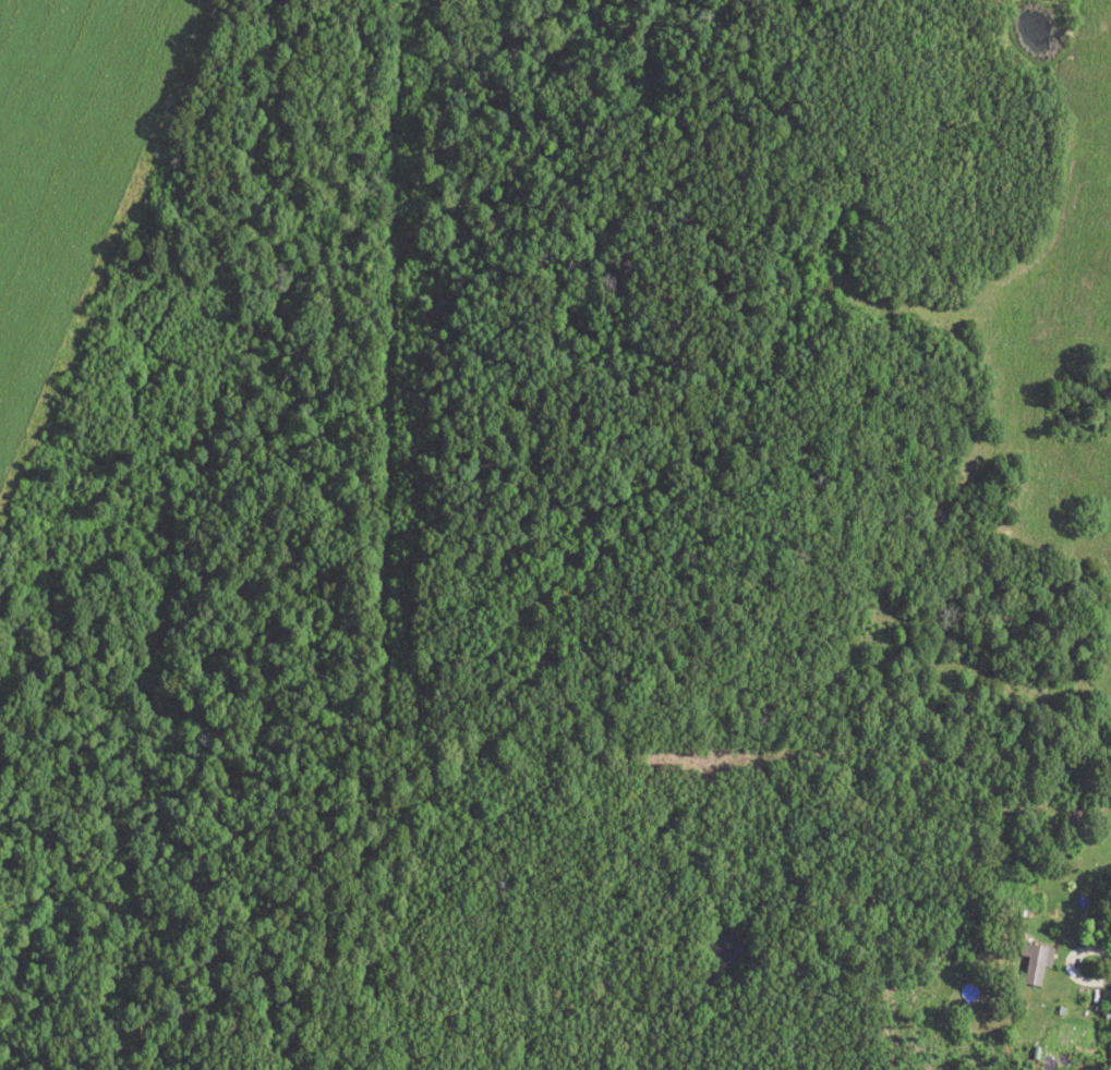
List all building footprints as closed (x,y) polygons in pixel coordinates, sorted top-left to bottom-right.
[(1050,949),(1022,944),(1020,957),(1028,958),(1024,985),(1044,988),(1050,949)]
